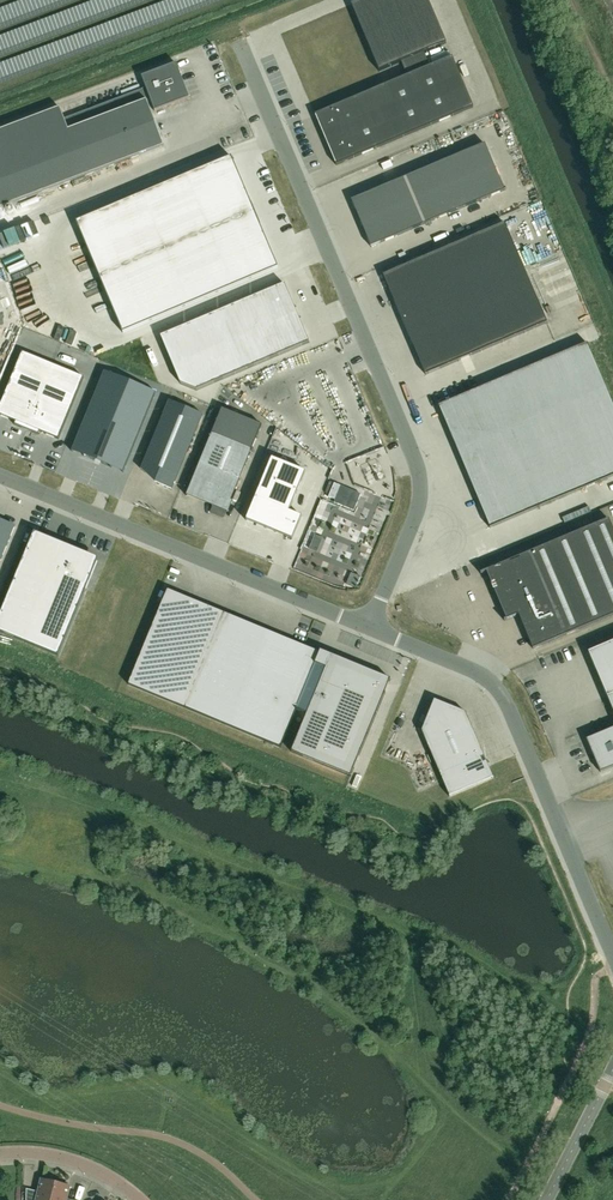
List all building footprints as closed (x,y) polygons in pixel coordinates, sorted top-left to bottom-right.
[(430,66),(424,53),(446,43),(428,0),(361,0),(351,4),(379,72),(401,62),(407,76),(315,115),(316,116),(317,116),(326,137),(324,137),(327,143),(328,142),(337,163),(336,164),(336,165),(473,107),(452,57),(430,66)] [(150,100),(155,111),(189,98),(176,64),(141,77),(146,88),(64,119),(60,108),(0,130),(0,208),(164,146),(147,101),(150,100)] [(469,113),(457,117),(458,123),(471,120),(469,113)] [(485,144),(351,200),(371,247),(505,191),(485,144)] [(103,281),(255,216),(231,161),(80,226),(103,281)] [(103,281),(126,334),(278,270),(255,216),(103,281)] [(522,223),(388,277),(426,370),(560,316),(522,223)] [(330,335),(303,273),(303,272),(168,331),(195,394),(330,335)] [(84,370),(30,349),(3,419),(15,424),(13,429),(33,437),(35,431),(56,439),(84,370)] [(446,416),(492,529),(612,480),(612,436),(583,361),(446,416)] [(123,473),(156,393),(152,391),(152,392),(143,388),(143,387),(117,376),(116,377),(108,374),(108,373),(104,371),(71,451),(72,452),(73,450),(76,450),(85,453),(83,456),(85,457),(85,455),(111,465),(110,467),(111,468),(112,465),(121,468),(121,469),(123,470),(122,472),(123,473)] [(203,414),(169,401),(141,469),(142,470),(145,463),(164,471),(158,484),(171,489),(171,490),(172,490),(203,414)] [(232,499),(252,450),(262,425),(222,409),(212,433),(186,496),(188,497),(189,495),(211,503),(210,506),(212,507),(213,504),(227,510),(231,501),(233,502),(234,500),(232,499)] [(302,477),(276,468),(252,526),(290,540),(297,524),(283,519),(302,477)] [(361,494),(334,483),(328,497),(335,500),(334,503),(354,511),(361,494)] [(609,519),(480,573),(481,574),(488,571),(508,618),(504,619),(504,620),(519,614),(533,648),(612,615),(612,530),(609,519)] [(14,526),(0,521),(0,560),(14,526)] [(58,656),(86,590),(85,589),(97,561),(64,547),(60,558),(30,546),(35,533),(34,532),(0,615),(0,632),(58,656)] [(168,589),(128,685),(183,708),(281,748),(296,710),(307,715),(291,752),(351,777),(391,679),(387,677),(386,680),(354,667),(343,662),(330,657),(326,668),(316,664),(320,653),(223,612),(168,589)] [(589,653),(607,697),(612,712),(612,642),(589,653)] [(449,797),(493,778),(466,712),(434,700),(421,731),(449,797)] [(586,739),(600,773),(612,767),(612,728),(586,739)] [(47,1179),(47,1181),(42,1180),(38,1195),(26,1193),(26,1199),(51,1199),(56,1181),(47,1179)] [(69,1187),(64,1185),(65,1183),(56,1181),(51,1199),(66,1199),(69,1187)]
